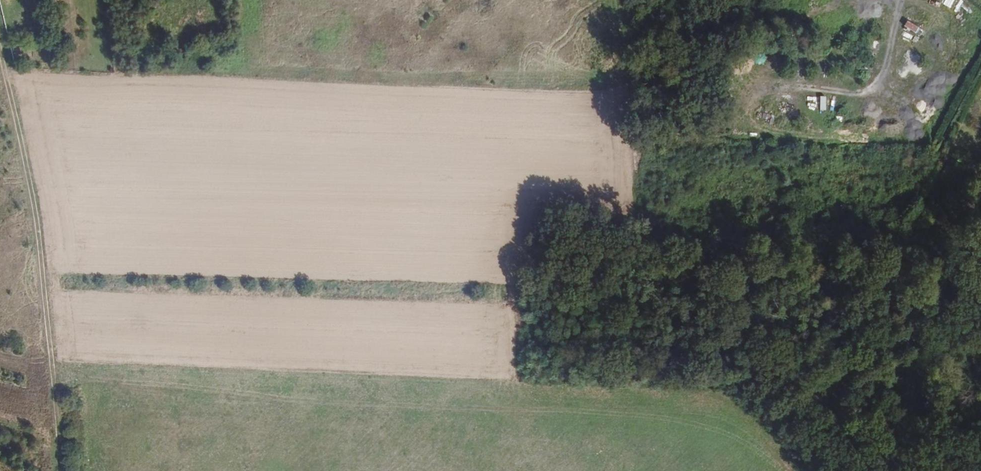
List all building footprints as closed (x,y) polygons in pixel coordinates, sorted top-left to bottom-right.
[(904,29),(915,32),(917,25),(906,22),(904,29)]
